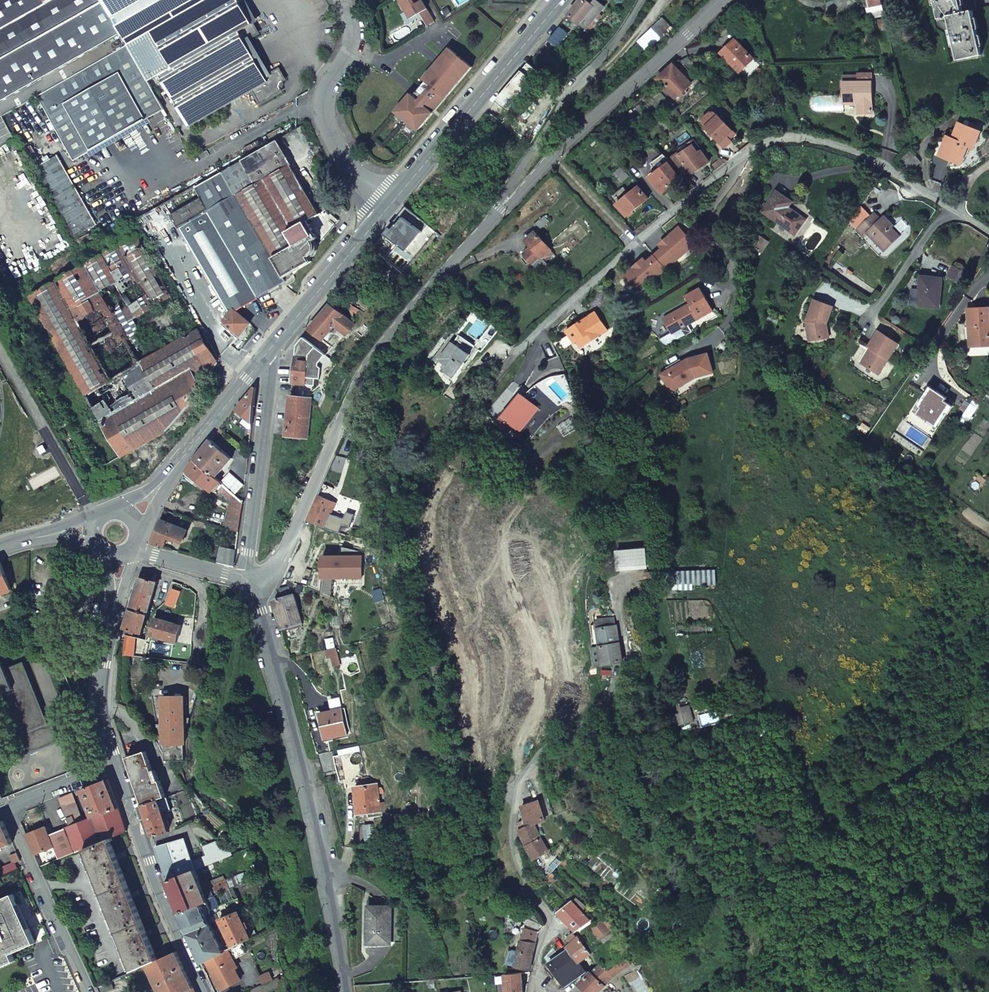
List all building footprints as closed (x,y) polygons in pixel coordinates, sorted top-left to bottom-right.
[(122,32),(113,14),(105,0),(0,0),(0,101),(122,32)] [(113,14),(122,32),(128,43),(204,0),(105,0),(113,14)] [(156,41),(158,44),(169,38),(235,0),(228,0),(156,41)] [(237,0),(235,0),(169,38),(211,111),(249,89),(257,103),(280,91),(277,86),(278,82),(283,79),(277,67),(262,75),(255,62),(249,52),(243,40),(257,32),(250,21),(249,21),(248,20),(239,3),(237,0)] [(421,0),(397,0),(408,18),(418,13),(425,26),(432,22),(421,0)] [(555,27),(563,34),(574,21),(583,28),(601,5),(595,0),(591,0),(589,3),(586,0),(577,0),(555,27)] [(872,20),(883,17),(879,0),(867,0),(872,20)] [(974,0),(934,0),(938,20),(948,18),(956,60),(980,56),(972,14),(977,13),(974,0)] [(877,30),(886,28),(884,21),(875,23),(877,30)] [(169,38),(158,44),(160,48),(163,54),(169,63),(169,64),(170,66),(157,74),(162,82),(171,98),(176,107),(186,125),(211,111),(169,38)] [(748,58),(733,41),(719,54),(734,70),(748,58)] [(160,109),(124,46),(35,96),(71,159),(85,151),(146,117),(160,109)] [(393,111),(416,131),(471,67),(448,47),(421,79),(424,81),(426,83),(424,86),(422,85),(421,84),(415,90),(422,95),(417,100),(411,95),(409,93),(393,111)] [(691,60),(679,48),(672,55),(683,67),(691,60)] [(155,59),(160,68),(169,63),(163,54),(155,59)] [(670,97),(687,82),(670,63),(653,78),(670,97)] [(524,64),(491,102),(504,113),(538,74),(524,64)] [(871,113),(870,82),(842,82),(843,103),(857,103),(857,113),(871,113)] [(415,90),(411,95),(417,100),(422,95),(415,90)] [(667,103),(673,108),(676,105),(671,99),(667,103)] [(707,127),(707,132),(719,144),(720,147),(727,140),(725,138),(722,135),(728,130),(711,112),(707,111),(698,119),(700,124),(702,127),(707,127)] [(938,156),(959,164),(967,146),(972,148),(979,132),(958,123),(951,139),(948,138),(947,142),(944,141),(938,156)] [(725,138),(731,133),(728,130),(722,135),(725,138)] [(687,147),(677,155),(674,152),(665,159),(672,166),(674,168),(679,173),(684,169),(691,172),(705,159),(689,138),(684,143),(687,147)] [(683,142),(672,149),(674,152),(677,155),(687,147),(684,143),(683,142)] [(226,181),(233,193),(288,161),(281,148),(244,170),(244,171),(226,181)] [(910,150),(899,160),(909,172),(920,162),(910,150)] [(648,175),(660,190),(667,185),(666,183),(676,176),(670,167),(672,166),(665,159),(659,152),(648,161),(653,167),(649,170),(651,172),(648,175)] [(53,153),(32,165),(71,235),(93,223),(53,153)] [(719,159),(710,165),(713,169),(722,162),(719,159)] [(288,161),(233,193),(270,255),(292,242),(284,229),(305,217),(303,214),(314,208),(288,161)] [(626,174),(618,165),(611,171),(619,180),(626,174)] [(226,181),(199,197),(205,208),(206,209),(249,282),(247,283),(254,295),(283,277),(270,255),(233,193),(226,181)] [(620,184),(607,194),(613,202),(626,192),(620,184)] [(626,192),(613,202),(622,214),(623,213),(625,214),(629,211),(628,210),(644,197),(634,185),(626,192)] [(762,214),(794,236),(804,221),(787,209),(791,205),(776,195),(762,214)] [(199,197),(169,214),(221,302),(222,302),(228,312),(220,321),(236,335),(247,321),(233,308),(254,295),(247,283),(249,282),(206,209),(205,208),(199,197)] [(865,234),(881,251),(896,236),(888,228),(890,226),(881,216),(878,220),(871,214),(867,217),(858,206),(848,221),(847,222),(861,237),(865,234)] [(405,207),(383,234),(404,252),(426,225),(405,207)] [(542,213),(533,222),(539,228),(548,220),(542,213)] [(292,242),(270,255),(283,277),(307,259),(306,256),(310,252),(311,250),(313,245),(313,241),(312,239),(309,233),(314,230),(305,217),(284,229),(292,242)] [(670,240),(652,256),(664,269),(682,252),(679,249),(689,240),(677,227),(667,236),(670,240)] [(553,253),(534,233),(525,240),(531,246),(522,253),(539,271),(548,264),(545,260),(553,253)] [(126,237),(26,294),(81,390),(80,391),(81,394),(92,388),(93,388),(105,381),(104,381),(108,379),(108,378),(120,371),(121,372),(127,369),(126,368),(138,360),(139,362),(199,326),(145,235),(129,243),(126,237)] [(670,240),(667,236),(657,245),(660,249),(670,240)] [(682,252),(692,244),(689,240),(679,249),(682,252)] [(631,268),(620,277),(633,290),(642,282),(645,285),(664,269),(652,256),(644,262),(634,271),(631,268)] [(641,259),(631,268),(634,271),(644,262),(641,259)] [(385,276),(392,268),(386,263),(379,271),(385,276)] [(937,309),(939,280),(918,278),(917,292),(916,307),(937,309)] [(642,282),(633,290),(635,294),(645,285),(642,282)] [(689,305),(704,296),(701,289),(685,297),(689,305)] [(909,291),(908,307),(916,307),(917,292),(909,291)] [(712,311),(704,296),(689,305),(697,319),(712,311)] [(827,323),(833,307),(813,300),(805,322),(810,342),(830,337),(828,329),(824,327),(826,323),(827,323)] [(336,352),(356,325),(361,310),(353,307),(350,315),(354,319),(355,324),(345,316),(347,313),(343,310),(341,313),(329,304),(309,330),(336,352)] [(684,325),(697,319),(689,305),(662,319),(669,333),(684,325)] [(988,346),(988,325),(987,308),(966,310),(968,347),(988,346)] [(581,347),(606,330),(593,312),(564,332),(571,344),(574,342),(577,340),(581,347)] [(663,346),(686,334),(687,329),(684,325),(669,333),(657,339),(663,346)] [(199,326),(139,362),(138,360),(126,368),(127,369),(121,372),(120,371),(108,378),(108,379),(104,381),(105,381),(93,388),(92,388),(81,394),(109,441),(111,440),(120,455),(165,429),(188,402),(190,399),(188,397),(206,375),(204,373),(217,357),(199,326)] [(875,334),(864,350),(868,352),(858,368),(874,378),(895,347),(875,334)] [(451,342),(438,360),(443,364),(442,366),(447,370),(446,371),(453,376),(474,347),(459,335),(453,343),(451,342)] [(327,357),(303,338),(297,346),(315,361),(313,378),(319,379),(321,365),(327,357)] [(476,351),(482,357),(489,350),(483,345),(476,351)] [(313,378),(315,361),(297,346),(292,383),(312,385),(313,378)] [(687,360),(666,372),(675,389),(694,378),(711,374),(706,355),(687,360)] [(666,372),(659,376),(669,392),(675,389),(666,372)] [(252,423),(257,388),(255,387),(236,410),(252,423)] [(307,426),(310,398),(290,395),(287,423),(307,426)] [(523,396),(501,415),(516,432),(538,412),(523,396)] [(285,436),(305,439),(307,426),(287,423),(285,436)] [(214,477),(231,458),(210,440),(194,460),(214,477)] [(43,444),(37,448),(41,455),(47,451),(43,444)] [(126,465),(138,485),(146,478),(150,474),(139,457),(126,465)] [(197,479),(211,492),(215,487),(217,489),(216,490),(230,503),(223,528),(237,532),(242,503),(234,496),(219,483),(214,477),(194,460),(188,468),(198,477),(197,479)] [(241,488),(227,475),(219,483),(234,496),(241,488)] [(328,520),(335,501),(319,493),(308,519),(332,530),(335,523),(328,520)] [(186,531),(160,520),(150,542),(163,547),(168,534),(182,540),(186,531)] [(235,550),(220,547),(216,562),(232,567),(235,550)] [(11,590),(0,562),(0,594),(11,590)] [(139,573),(124,629),(141,633),(156,581),(154,581),(155,575),(139,573)] [(163,601),(177,604),(177,607),(179,607),(180,605),(184,606),(188,590),(168,585),(163,601)] [(304,621),(296,593),(273,599),(281,628),(285,627),(289,639),(297,636),(293,624),(304,621)] [(180,625),(154,618),(148,634),(175,642),(180,625)] [(619,644),(616,625),(615,626),(614,619),(597,620),(598,624),(601,646),(619,644)] [(601,646),(598,624),(591,626),(594,646),(601,646)] [(124,634),(123,651),(134,652),(137,636),(124,634)] [(619,644),(601,646),(603,664),(622,662),(619,644)] [(6,693),(22,734),(11,739),(17,756),(58,741),(51,721),(47,723),(22,661),(4,668),(1,661),(0,662),(0,695),(6,693)] [(330,711),(319,713),(324,739),(346,734),(341,708),(343,708),(341,694),(327,697),(330,711)] [(161,698),(162,761),(177,761),(181,761),(183,749),(181,697),(161,698)] [(315,751),(320,771),(334,767),(332,756),(330,748),(315,751)] [(358,750),(332,756),(334,767),(336,774),(362,769),(358,750)] [(161,797),(145,751),(125,758),(141,804),(157,798),(161,797)] [(119,809),(107,779),(81,790),(92,819),(119,809)] [(375,783),(353,786),(357,812),(378,810),(375,783)] [(81,823),(71,794),(59,799),(69,827),(81,823)] [(157,798),(162,812),(170,809),(165,795),(161,797),(157,798)] [(141,804),(150,835),(167,830),(162,812),(157,798),(141,804)] [(521,833),(529,847),(535,857),(549,850),(534,824),(544,819),(539,802),(522,806),(526,821),(518,823),(521,833)] [(83,848),(109,837),(126,831),(119,809),(92,819),(81,823),(69,827),(49,835),(54,847),(59,858),(75,851),(76,852),(83,848)] [(12,844),(2,821),(0,822),(0,849),(12,844)] [(35,855),(54,847),(49,835),(46,827),(27,835),(35,855)] [(156,961),(109,837),(83,848),(131,972),(132,971),(139,968),(146,965),(156,961)] [(173,840),(186,871),(191,869),(229,853),(218,840),(201,846),(203,856),(189,862),(183,838),(173,840)] [(186,871),(173,840),(154,845),(164,880),(186,871)] [(0,867),(0,871),(2,875),(16,869),(13,863),(20,861),(16,853),(9,856),(11,862),(0,867)] [(565,858),(560,864),(563,867),(568,861),(565,858)] [(205,899),(191,869),(186,871),(164,880),(178,912),(205,899)] [(226,884),(208,890),(210,896),(229,889),(226,884)] [(13,895),(0,901),(0,968),(14,962),(11,955),(34,945),(13,895)] [(223,951),(205,915),(209,912),(209,909),(208,906),(205,899),(178,912),(200,963),(204,961),(207,960),(223,951)] [(575,930),(587,919),(570,900),(558,912),(574,930),(575,930)] [(389,942),(390,905),(368,905),(367,942),(389,942)] [(238,912),(218,919),(232,947),(256,935),(246,916),(241,912),(238,913),(238,912)] [(606,916),(591,928),(598,938),(599,938),(614,926),(606,916)] [(603,943),(618,932),(614,926),(599,938),(603,943)] [(529,969),(537,932),(530,930),(522,928),(514,965),(529,969)] [(590,952),(578,936),(570,943),(568,945),(570,948),(579,961),(590,952)] [(570,948),(549,963),(555,972),(561,980),(564,985),(574,977),(584,970),(581,962),(579,961),(570,948)] [(233,968),(229,960),(224,951),(223,951),(207,960),(212,971),(210,972),(220,990),(240,980),(233,968)] [(175,952),(156,961),(146,965),(158,991),(186,991),(193,989),(175,952)] [(578,983),(577,983),(585,990),(587,991),(597,991),(612,976),(626,966),(620,961),(608,971),(599,963),(591,971),(589,970),(578,983)] [(521,991),(520,972),(504,973),(504,991),(521,991)] [(554,984),(559,988),(564,985),(561,980),(554,984)] [(113,990),(109,982),(96,987),(98,991),(109,991),(113,990)]
